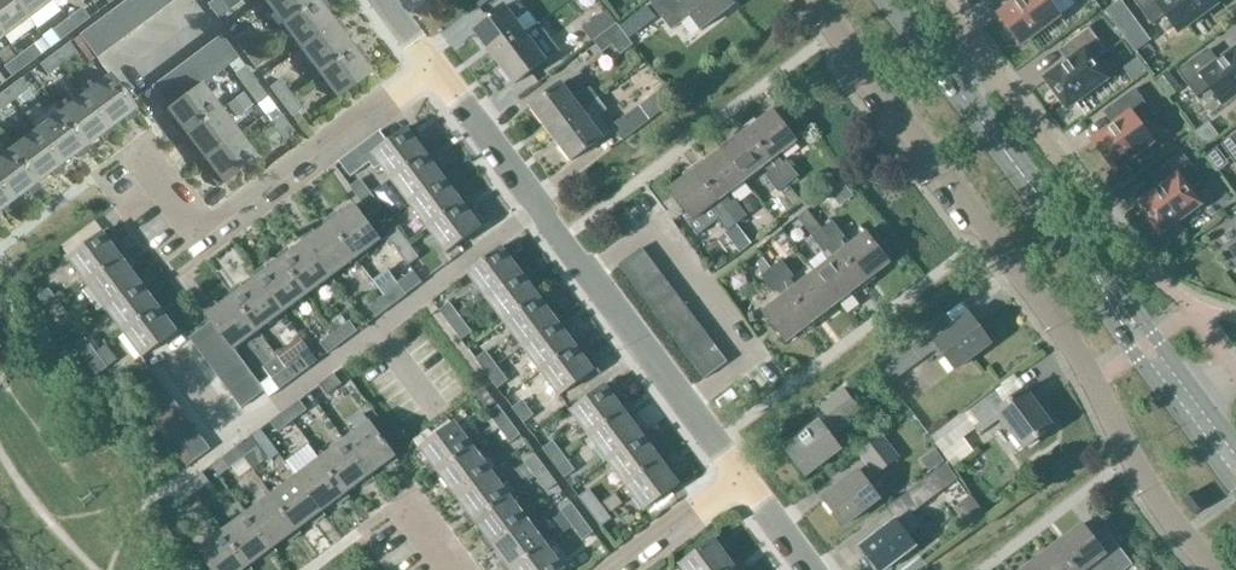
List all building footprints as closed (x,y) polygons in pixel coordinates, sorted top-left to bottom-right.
[(27,17),(15,0),(0,0),(0,31),(3,35),(27,17)] [(27,17),(49,0),(15,0),(27,17)] [(125,2),(141,23),(153,15),(142,0),(127,0),(125,2)] [(160,0),(142,0),(153,15),(165,6),(160,0)] [(208,5),(219,19),(230,10),(222,0),(214,0),(208,5)] [(282,24),(314,0),(264,0),(282,24)] [(282,24),(301,48),(334,23),(334,22),(323,8),(329,4),(326,0),(314,0),(282,24)] [(730,0),(657,0),(652,3),(672,30),(690,15),(701,30),(734,5),(730,0)] [(999,16),(1021,45),(1060,16),(1047,0),(1021,0),(999,16)] [(1152,26),(1166,15),(1179,33),(1217,4),(1214,0),(1134,0),(1133,0),(1152,26)] [(1120,1),(1105,12),(1115,25),(1130,14),(1120,1)] [(141,23),(125,2),(113,10),(130,32),(141,23)] [(516,21),(505,6),(473,30),(494,57),(538,24),(529,11),(516,21)] [(90,19),(82,10),(68,20),(76,30),(90,19)] [(113,10),(102,19),(118,41),(130,32),(113,10)] [(616,22),(607,10),(584,27),(593,39),(616,22)] [(301,48),(319,72),(352,47),(342,33),(347,29),(339,18),(334,22),(334,23),(301,48)] [(90,28),(107,50),(118,41),(102,19),(90,28)] [(76,30),(68,20),(55,31),(62,41),(76,30)] [(616,22),(593,39),(604,52),(613,45),(621,55),(634,45),(626,35),(616,22)] [(538,24),(494,57),(514,85),(546,61),(534,45),(547,36),(538,24)] [(1094,63),(1107,53),(1089,27),(1061,47),(1062,49),(1064,47),(1073,60),(1046,79),(1068,108),(1106,80),(1094,63)] [(107,50),(90,28),(79,37),(95,58),(107,50)] [(245,31),(234,39),(245,53),(255,45),(245,31)] [(220,34),(208,43),(226,66),(238,58),(220,34)] [(54,53),(61,64),(74,54),(67,43),(54,53)] [(208,43),(197,52),(215,75),(226,66),(208,43)] [(357,43),(352,47),(319,72),(338,97),(371,72),(360,57),(366,53),(357,43)] [(245,53),(256,68),(267,60),(255,45),(245,53)] [(20,57),(27,67),(40,57),(33,47),(20,57)] [(1197,98),(1210,88),(1223,105),(1235,95),(1235,50),(1213,67),(1204,55),(1206,53),(1205,52),(1178,73),(1197,98)] [(197,52),(185,60),(203,84),(215,75),(197,52)] [(46,75),(61,64),(54,53),(38,65),(46,75)] [(27,67),(20,57),(5,68),(12,78),(27,67)] [(185,60),(174,69),(192,93),(202,84),(203,84),(185,60)] [(247,87),(255,81),(257,80),(247,66),(237,74),(247,87)] [(174,69),(162,78),(180,101),(192,93),(174,69)] [(83,93),(113,132),(108,126),(122,116),(127,121),(138,113),(108,74),(83,93)] [(150,87),(168,110),(180,101),(162,78),(150,87)] [(281,79),(270,87),(281,101),(292,93),(281,79)] [(257,80),(255,81),(247,87),(258,102),(268,94),(257,80)] [(5,90),(6,90),(13,100),(25,91),(18,81),(5,90)] [(220,108),(202,84),(192,93),(180,101),(168,110),(178,123),(172,128),(180,138),(220,108)] [(562,84),(531,107),(551,134),(599,99),(590,87),(578,96),(583,103),(579,106),(562,84)] [(0,94),(0,111),(13,100),(6,90),(5,90),(0,94)] [(1140,125),(1154,115),(1135,90),(1108,110),(1109,111),(1111,110),(1120,123),(1093,142),(1115,171),(1153,143),(1140,125)] [(242,91),(225,104),(235,116),(251,104),(242,91)] [(83,93),(59,111),(89,151),(84,145),(98,134),(102,140),(113,132),(83,93)] [(292,93),(281,101),(293,117),(304,108),(292,93)] [(603,104),(599,99),(551,134),(572,161),(610,132),(599,117),(608,110),(603,104)] [(612,127),(623,140),(650,119),(639,105),(612,127)] [(238,132),(220,108),(180,138),(180,139),(186,134),(197,149),(191,153),(198,162),(238,132)] [(34,129),(64,169),(65,168),(60,163),(74,152),(78,158),(89,151),(59,111),(34,129)] [(773,111),(747,131),(788,184),(797,177),(783,158),(778,161),(776,157),(796,142),(773,111)] [(285,115),(274,122),(285,137),(295,130),(285,115)] [(273,124),(266,129),(275,141),(281,136),(273,124)] [(381,130),(338,163),(349,178),(370,162),(376,169),(382,165),(394,182),(428,156),(426,153),(416,140),(421,136),(413,125),(390,142),(381,130)] [(34,129),(10,147),(40,187),(41,186),(37,180),(50,170),(54,176),(64,169),(34,129)] [(777,193),(788,184),(747,131),(722,150),(745,181),(763,167),(766,171),(762,174),(777,193)] [(257,157),(238,132),(198,162),(199,163),(204,159),(215,172),(209,177),(217,187),(257,157)] [(1221,145),(1235,165),(1235,135),(1221,145)] [(16,205),(18,204),(13,197),(25,189),(29,195),(40,187),(10,147),(0,155),(0,184),(16,205)] [(432,149),(426,153),(428,156),(394,182),(412,205),(446,180),(444,177),(435,164),(440,160),(432,149)] [(724,197),(745,181),(722,150),(696,170),(736,223),(746,216),(732,197),(727,201),(724,197)] [(1187,188),(1200,178),(1182,153),(1154,173),(1155,174),(1157,173),(1166,185),(1139,205),(1161,234),(1200,206),(1187,188)] [(726,232),(736,223),(696,170),(670,190),(693,220),(712,206),(715,210),(711,212),(726,232)] [(449,174),(444,177),(446,180),(412,205),(429,228),(463,203),(462,202),(453,189),(458,185),(449,174)] [(351,188),(364,204),(374,197),(362,180),(351,188)] [(0,207),(1,206),(6,213),(16,205),(0,184),(0,207)] [(374,197),(364,204),(373,217),(383,209),(374,197)] [(468,198),(462,202),(463,203),(429,228),(447,253),(481,227),(470,212),(475,208),(468,198)] [(355,258),(380,239),(355,205),(340,216),(336,211),(326,218),(355,258)] [(809,211),(798,220),(812,238),(823,230),(809,211)] [(306,242),(331,276),(355,258),(326,218),(326,219),(330,224),(316,234),(312,229),(302,237),(306,242)] [(833,222),(823,230),(864,284),(890,264),(868,232),(847,248),(845,245),(848,242),(833,222)] [(397,227),(387,235),(398,251),(409,243),(397,227)] [(69,259),(88,284),(127,254),(122,258),(112,244),(116,240),(109,230),(69,259)] [(815,273),(838,304),(864,284),(823,230),(812,238),(827,259),(832,255),(834,258),(815,273)] [(307,294),(331,276),(306,242),(292,252),(288,247),(277,255),(281,260),(307,294)] [(398,251),(408,265),(419,257),(409,243),(398,251)] [(508,243),(503,248),(469,273),(488,298),(522,273),(521,272),(511,258),(516,254),(508,243)] [(618,266),(629,281),(653,263),(642,248),(618,266)] [(127,254),(88,284),(105,308),(145,278),(140,282),(130,268),(135,264),(127,254)] [(763,259),(758,262),(761,277),(771,269),(763,259)] [(282,312),(307,294),(281,260),(267,271),(263,265),(253,273),(282,312)] [(771,269),(813,323),(838,304),(815,273),(796,287),(793,283),(797,280),(782,261),(771,269)] [(664,277),(653,263),(629,281),(640,295),(664,277)] [(488,298),(506,322),(540,297),(539,295),(529,282),(534,278),(526,268),(521,272),(522,273),(488,298)] [(813,323),(771,269),(761,277),(777,297),(780,294),(782,297),(763,312),(787,343),(813,323)] [(258,330),(282,312),(253,273),(252,274),(257,279),(244,289),(240,283),(229,291),(258,330)] [(674,291),(664,277),(640,295),(650,309),(674,291)] [(105,308),(124,333),(163,303),(163,302),(158,306),(148,293),(153,289),(145,278),(105,308)] [(391,305),(405,294),(398,284),(383,295),(391,305)] [(37,295),(50,312),(62,303),(49,286),(37,295)] [(449,323),(458,316),(472,305),(461,290),(437,308),(449,323)] [(235,348),(258,330),(229,291),(228,292),(233,297),(220,307),(215,301),(204,309),(211,320),(212,320),(213,319),(222,331),(230,342),(235,348)] [(544,291),(539,295),(540,297),(506,322),(524,346),(558,321),(557,320),(547,307),(553,303),(544,291)] [(684,306),(674,291),(650,309),(661,323),(684,306)] [(383,295),(369,306),(376,316),(391,305),(383,295)] [(50,312),(59,324),(71,315),(62,303),(50,312)] [(170,312),(163,303),(124,333),(142,358),(177,331),(166,316),(170,312)] [(695,320),(684,306),(661,323),(671,337),(695,320)] [(943,313),(906,341),(877,362),(892,382),(920,361),(919,359),(935,347),(944,359),(948,356),(956,368),(990,343),(969,316),(954,327),(943,313)] [(449,323),(460,338),(470,331),(458,316),(449,323)] [(524,346),(542,371),(576,345),(575,345),(565,331),(571,327),(562,316),(557,320),(558,321),(524,346)] [(212,320),(211,320),(189,337),(198,348),(222,331),(213,319),(212,320)] [(695,320),(671,337),(682,352),(705,334),(695,320)] [(342,341),(356,330),(349,321),(335,332),(342,341)] [(230,342),(222,331),(198,348),(206,360),(230,342)] [(335,332),(321,342),(328,352),(342,341),(335,332)] [(73,344),(86,361),(98,352),(85,334),(73,344)] [(716,348),(705,334),(682,352),(692,366),(716,348)] [(576,345),(542,371),(561,395),(594,370),(584,356),(589,352),(581,341),(575,345),(576,345)] [(230,342),(206,360),(215,372),(238,354),(234,348),(235,348),(230,342)] [(727,363),(716,348),(692,366),(704,381),(727,363)] [(487,374),(497,367),(484,350),(474,357),(487,374)] [(86,361),(96,373),(108,363),(98,352),(86,361)] [(247,366),(238,354),(215,372),(224,383),(247,366)] [(294,378),(308,367),(300,357),(286,368),(294,378)] [(247,366),(224,383),(232,395),(255,377),(247,366)] [(487,374),(496,386),(505,379),(497,367),(487,374)] [(286,368),(272,379),(280,389),(294,378),(286,368)] [(326,395),(341,383),(332,372),(317,383),(326,395)] [(165,388),(157,376),(132,394),(141,406),(165,388)] [(264,389),(255,377),(232,395),(241,406),(264,389)] [(573,410),(592,435),(625,411),(615,398),(621,393),(612,381),(573,410)] [(141,406),(150,417),(174,399),(165,388),(141,406)] [(785,449),(806,476),(841,450),(831,437),(837,433),(839,435),(850,426),(844,419),(858,408),(843,388),(820,406),(828,416),(785,449)] [(1054,427),(1025,390),(1005,406),(993,390),(930,438),(942,454),(975,429),(979,434),(1001,417),(1025,449),(1054,427)] [(282,409),(290,420),(306,408),(298,397),(282,409)] [(183,411),(174,399),(150,417),(159,429),(183,411)] [(521,399),(512,406),(523,421),(532,414),(521,399)] [(499,405),(489,412),(500,427),(510,420),(499,405)] [(625,411),(592,435),(610,460),(643,435),(633,421),(639,417),(631,407),(625,411)] [(268,419),(277,430),(290,420),(282,409),(268,419)] [(159,429),(167,440),(191,422),(183,411),(159,429)] [(500,427),(511,442),(521,434),(510,420),(500,427)] [(167,440),(176,452),(200,434),(191,422),(167,440)] [(399,462),(396,457),(369,422),(344,441),(374,481),(375,481),(371,476),(384,465),(388,470),(399,462)] [(471,449),(453,424),(420,449),(431,463),(424,467),(433,478),(471,449)] [(610,460),(628,484),(661,459),(652,446),(657,442),(649,431),(644,435),(643,435),(610,460)] [(233,445),(241,456),(258,444),(249,433),(233,445)] [(209,445),(200,434),(176,452),(185,464),(209,445)] [(869,464),(823,499),(844,526),(880,499),(867,482),(899,458),(882,437),(861,454),(869,464)] [(552,440),(543,447),(555,463),(564,456),(552,440)] [(363,489),(374,481),(344,441),(320,460),(346,494),(359,484),(363,489)] [(220,456),(228,467),(241,456),(233,445),(220,456)] [(471,449),(433,478),(433,479),(439,475),(449,488),(443,492),(451,502),(490,473),(471,449)] [(536,453),(525,461),(536,475),(546,467),(536,453)] [(661,459),(628,484),(647,509),(680,484),(670,470),(676,466),(668,455),(662,459),(661,459)] [(555,463),(565,476),(574,469),(564,456),(555,463)] [(350,499),(346,494),(320,460),(296,478),(322,512),(335,502),(339,507),(350,499)] [(931,475),(905,495),(917,510),(943,490),(958,479),(946,463),(931,475)] [(536,475),(547,490),(557,482),(546,467),(536,475)] [(193,493),(210,481),(201,469),(185,482),(193,493)] [(490,473),(451,502),(451,503),(457,499),(466,512),(461,515),(469,526),(507,496),(490,473)] [(322,512),(296,478),(272,496),(298,530),(311,520),(315,525),(326,517),(322,512)] [(193,493),(185,482),(171,492),(179,503),(193,493)] [(588,488),(578,495),(591,512),(600,505),(588,488)] [(1194,492),(1184,500),(1194,514),(1204,506),(1194,492)] [(297,531),(298,530),(272,496),(248,515),(277,553),(273,548),(286,538),(290,543),(301,535),(297,531)] [(507,496),(469,526),(470,527),(475,523),(485,536),(479,540),(486,550),(525,521),(507,496)] [(571,500),(561,508),(572,523),(583,515),(571,500)] [(591,512),(601,525),(610,517),(600,505),(591,512)] [(895,520),(860,547),(877,569),(886,569),(916,548),(908,537),(921,527),(911,514),(898,524),(895,520)] [(277,553),(248,515),(224,533),(252,569),(249,567),(262,557),(266,562),(277,553)] [(572,523),(583,538),(593,530),(583,515),(572,523)] [(486,550),(487,551),(493,547),(503,560),(497,564),(502,569),(510,569),(544,545),(525,521),(486,550)] [(1057,544),(1076,569),(1089,569),(1096,565),(1100,569),(1117,569),(1083,524),(1057,544)] [(224,533),(199,552),(213,569),(252,569),(224,533)] [(682,569),(726,569),(733,565),(723,552),(729,548),(720,536),(679,566),(682,569)] [(1038,569),(1076,569),(1057,544),(1032,563),(1038,569)] [(510,569),(563,569),(544,545),(510,569)] [(726,569),(746,569),(739,561),(733,565),(726,569)]
